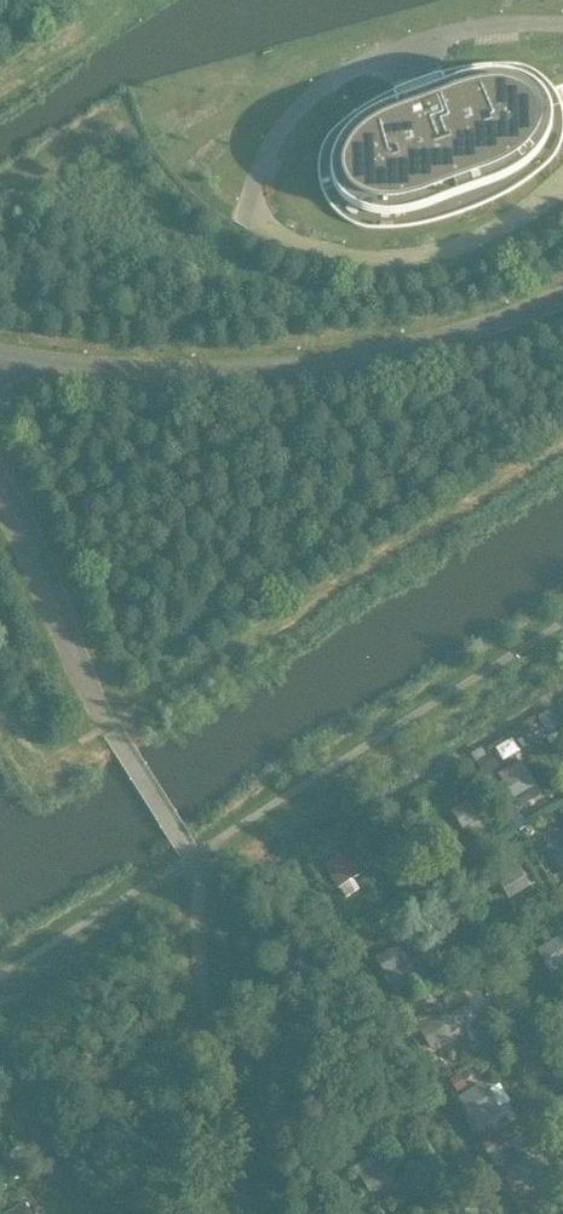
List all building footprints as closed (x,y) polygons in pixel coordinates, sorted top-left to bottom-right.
[(318,165),(318,173),(319,181),(321,189),(324,196),(328,203),(332,209),(338,214),(344,219),(350,223),(357,226),(364,228),(372,229),(379,229),(396,228),(412,226),(428,223),(444,219),(460,214),(475,208),(489,202),(503,196),(515,188),(528,180),(540,171),(551,161),(555,155),(559,148),(562,141),(562,136),(562,110),(562,106),(560,100),(557,94),(553,88),(547,82),(541,76),(534,71),(526,67),(518,65),(505,63),(492,63),(479,64),(466,66),(453,69),(441,72),(440,73),(439,73),(438,74),(437,75),(437,77),(437,78),(400,92),(399,91),(398,90),(397,89),(396,89),(395,89),(394,90),(379,97),(366,104),(353,114),(340,124),(329,135),(324,141),(321,149),(319,157),(318,165)] [(534,786),(524,769),(503,781),(514,798),(534,786)] [(486,815),(475,798),(454,812),(464,829),(486,815)] [(544,849),(561,875),(562,873),(562,837),(544,849)] [(322,869),(335,890),(352,879),(339,859),(322,869)] [(531,884),(517,863),(497,875),(510,897),(531,884)] [(562,940),(541,953),(551,970),(562,963),(562,941),(562,940)] [(414,972),(398,945),(376,958),(392,984),(414,972)] [(457,1031),(441,1003),(415,1019),(431,1047),(457,1031)] [(481,1083),(460,1096),(477,1124),(507,1106),(496,1088),(488,1093),(481,1083)] [(541,1178),(546,1175),(535,1158),(510,1174),(522,1196),(544,1183),(541,1178)] [(25,1202),(5,1213),(32,1213),(25,1202)]
